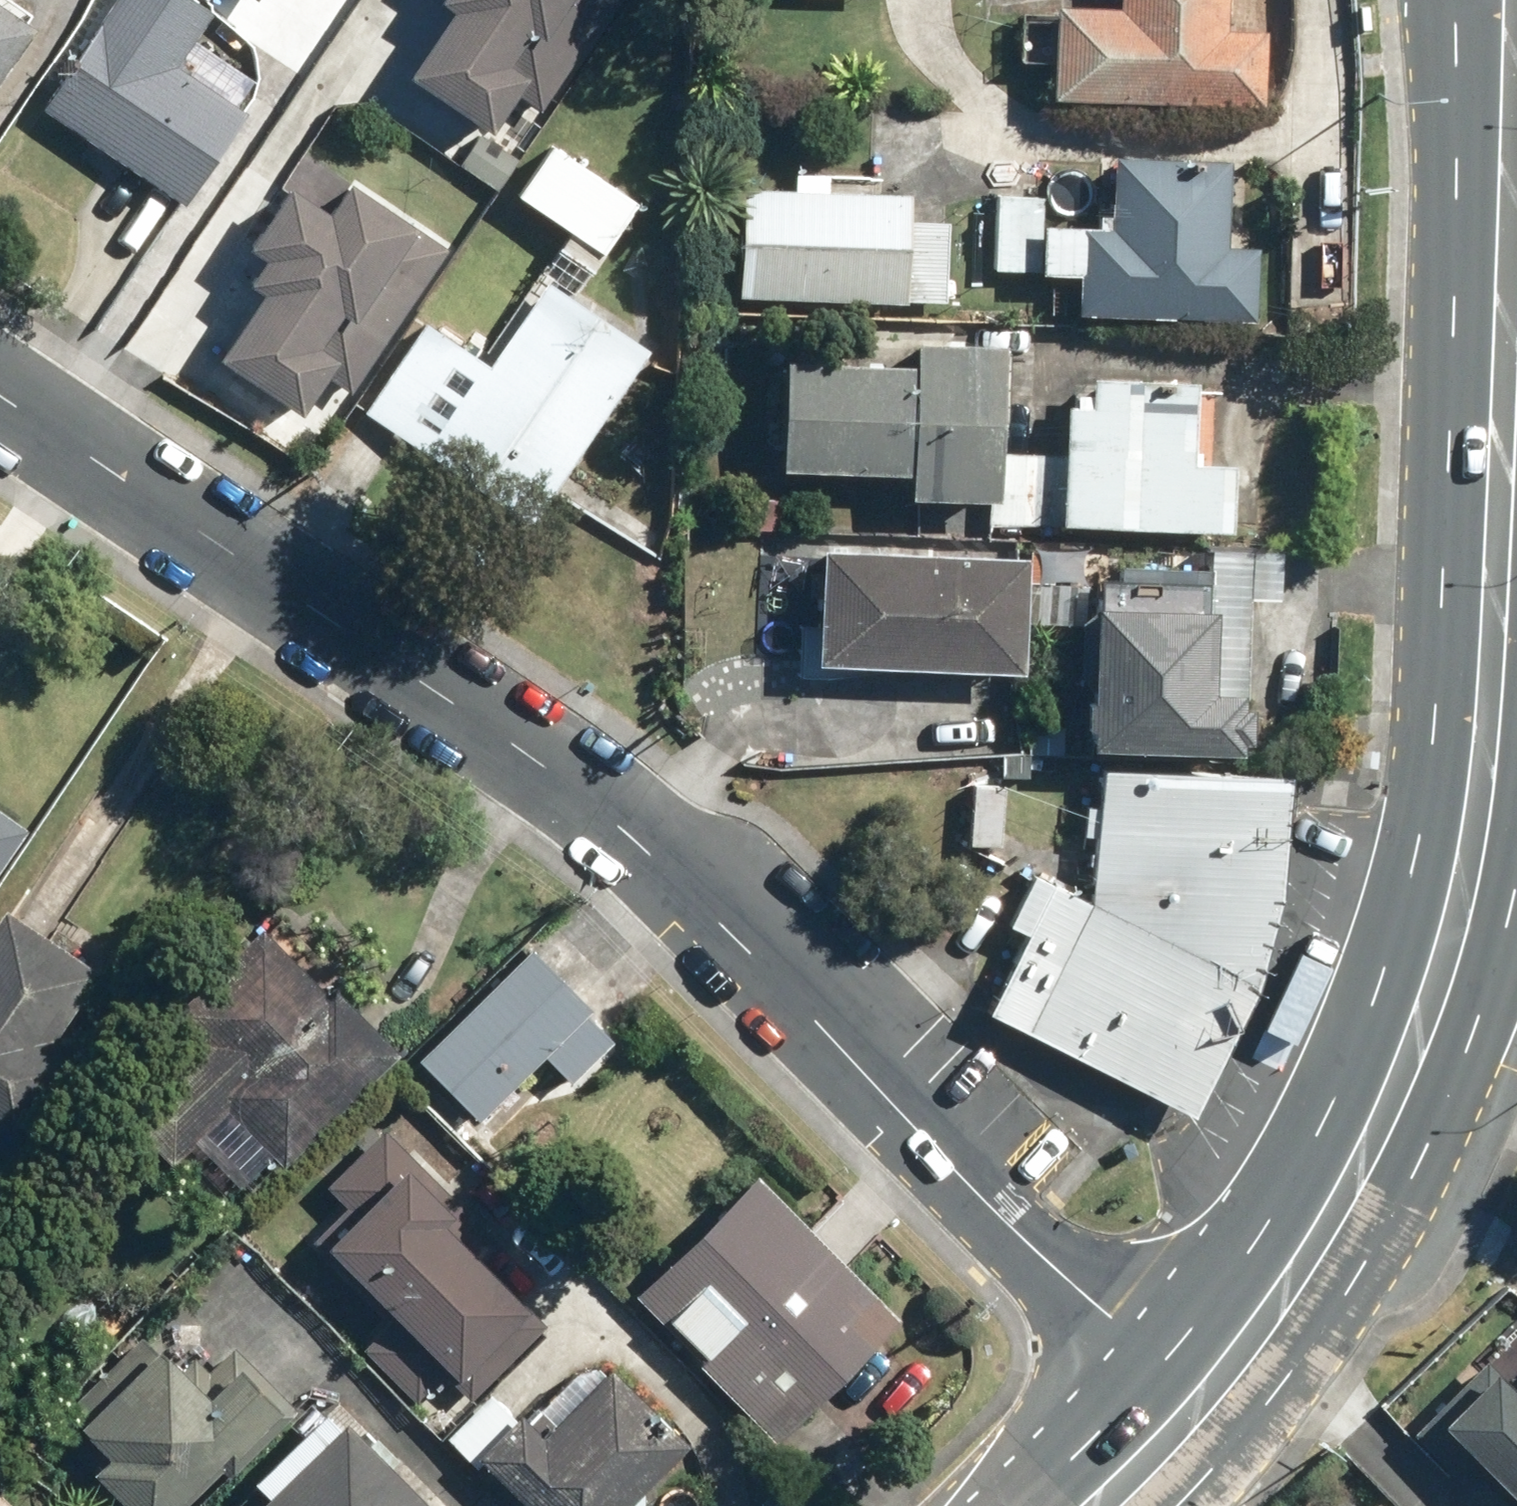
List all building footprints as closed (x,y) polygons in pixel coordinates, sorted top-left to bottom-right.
[(41,26),(3,0),(0,0),(0,87),(41,26)] [(249,116),(183,73),(223,11),(206,0),(117,0),(44,110),(190,206),(249,116)] [(442,2),(452,8),(411,74),(502,130),(521,99),(551,117),(624,0),(444,0),(442,2)] [(1064,1),(1058,99),(1265,111),(1270,30),(1227,27),(1229,0),(1125,0),(1124,5),(1064,1)] [(647,199),(553,138),(517,193),(611,255),(647,199)] [(1115,151),(1110,223),(1048,219),(1049,202),(1001,199),(997,269),(1087,275),(1085,309),(1259,320),(1264,253),(1226,250),(1232,159),(1115,151)] [(262,293),(219,358),(307,416),(330,380),(357,397),(454,249),(312,156),(250,250),(267,261),(251,285),(262,293)] [(947,303),(950,221),(917,220),(919,190),(747,182),(742,295),(947,303)] [(491,364),(432,322),(368,412),(528,526),(654,351),(553,278),(491,364)] [(1013,322),(966,321),(966,334),(770,331),(768,453),(790,453),(790,467),(919,469),(918,497),(991,499),(990,524),(1239,528),(1240,459),(1204,459),(1206,367),(1096,365),(1096,390),(1073,389),(1072,448),(1011,447),(1013,322)] [(823,544),(817,656),(1028,667),(1034,555),(823,544)] [(1091,695),(1091,725),(1101,726),(1100,745),(1251,749),(1254,565),(1104,562),(1101,695),(1091,695)] [(1031,932),(993,1011),(1170,1100),(1230,986),(1255,898),(1256,894),(1267,775),(1103,766),(1092,900),(1038,872),(1011,922),(1031,932)] [(1297,777),(1267,775),(1256,894),(1230,986),(1170,1100),(1178,1104),(1201,1115),(1260,990),(1288,895),(1295,803),(1296,791),(1297,777)] [(36,827),(0,801),(0,876),(36,827)] [(94,1058),(62,1037),(105,972),(9,908),(0,922),(0,1144),(26,1161),(94,1058)] [(244,1188),(400,1051),(340,983),(329,992),(270,925),(192,993),(224,1030),(131,1112),(174,1162),(200,1138),(244,1188)] [(419,1061),(481,1121),(548,1053),(577,1081),(618,1039),(591,1013),(596,1007),(533,946),(419,1061)] [(344,1206),(306,1245),(395,1331),(406,1320),(463,1375),(532,1303),(475,1248),(491,1231),(388,1132),(330,1192),(344,1206)] [(755,1174),(631,1295),(773,1439),(897,1318),(829,1249),(755,1174)] [(240,1359),(208,1391),(148,1331),(68,1411),(111,1454),(95,1470),(131,1505),(153,1505),(158,1502),(162,1505),(172,1505),(232,1446),(242,1456),(289,1409),(240,1359)] [(1492,1357),(1412,1439),(1480,1504),(1503,1480),(1516,1494),(1516,1382),(1492,1357)] [(501,1384),(457,1430),(534,1505),(640,1505),(635,1501),(694,1442),(618,1367),(552,1434),(501,1384)] [(314,1428),(257,1481),(273,1497),(263,1505),(434,1505),(354,1421),(329,1444),(314,1428)] [(24,1505),(0,1483),(0,1505),(24,1505)]
